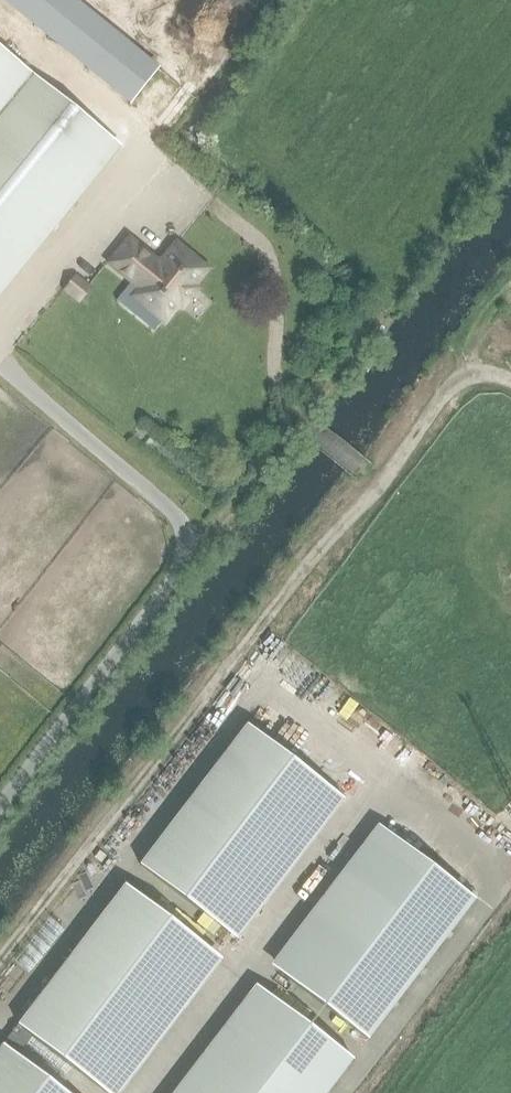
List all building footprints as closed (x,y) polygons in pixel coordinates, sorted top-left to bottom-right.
[(21,45),(14,54),(34,70),(41,61),(21,45)] [(18,268),(118,145),(0,49),(0,290),(18,268)] [(182,306),(184,303),(187,303),(193,295),(193,291),(195,289),(191,286),(205,269),(176,246),(167,258),(154,259),(129,239),(109,263),(141,289),(135,296),(164,320),(178,303),(182,306)] [(62,290),(79,305),(93,287),(75,273),(62,290)] [(335,791),(247,724),(140,865),(228,932),(335,791)] [(280,972),(367,1039),(475,899),(387,832),(280,972)] [(18,1025),(106,1092),(213,951),(125,884),(18,1025)] [(188,1092),(326,1092),(353,1058),(265,992),(188,1092)] [(3,1044),(0,1048),(0,1092),(67,1092),(3,1044)]
